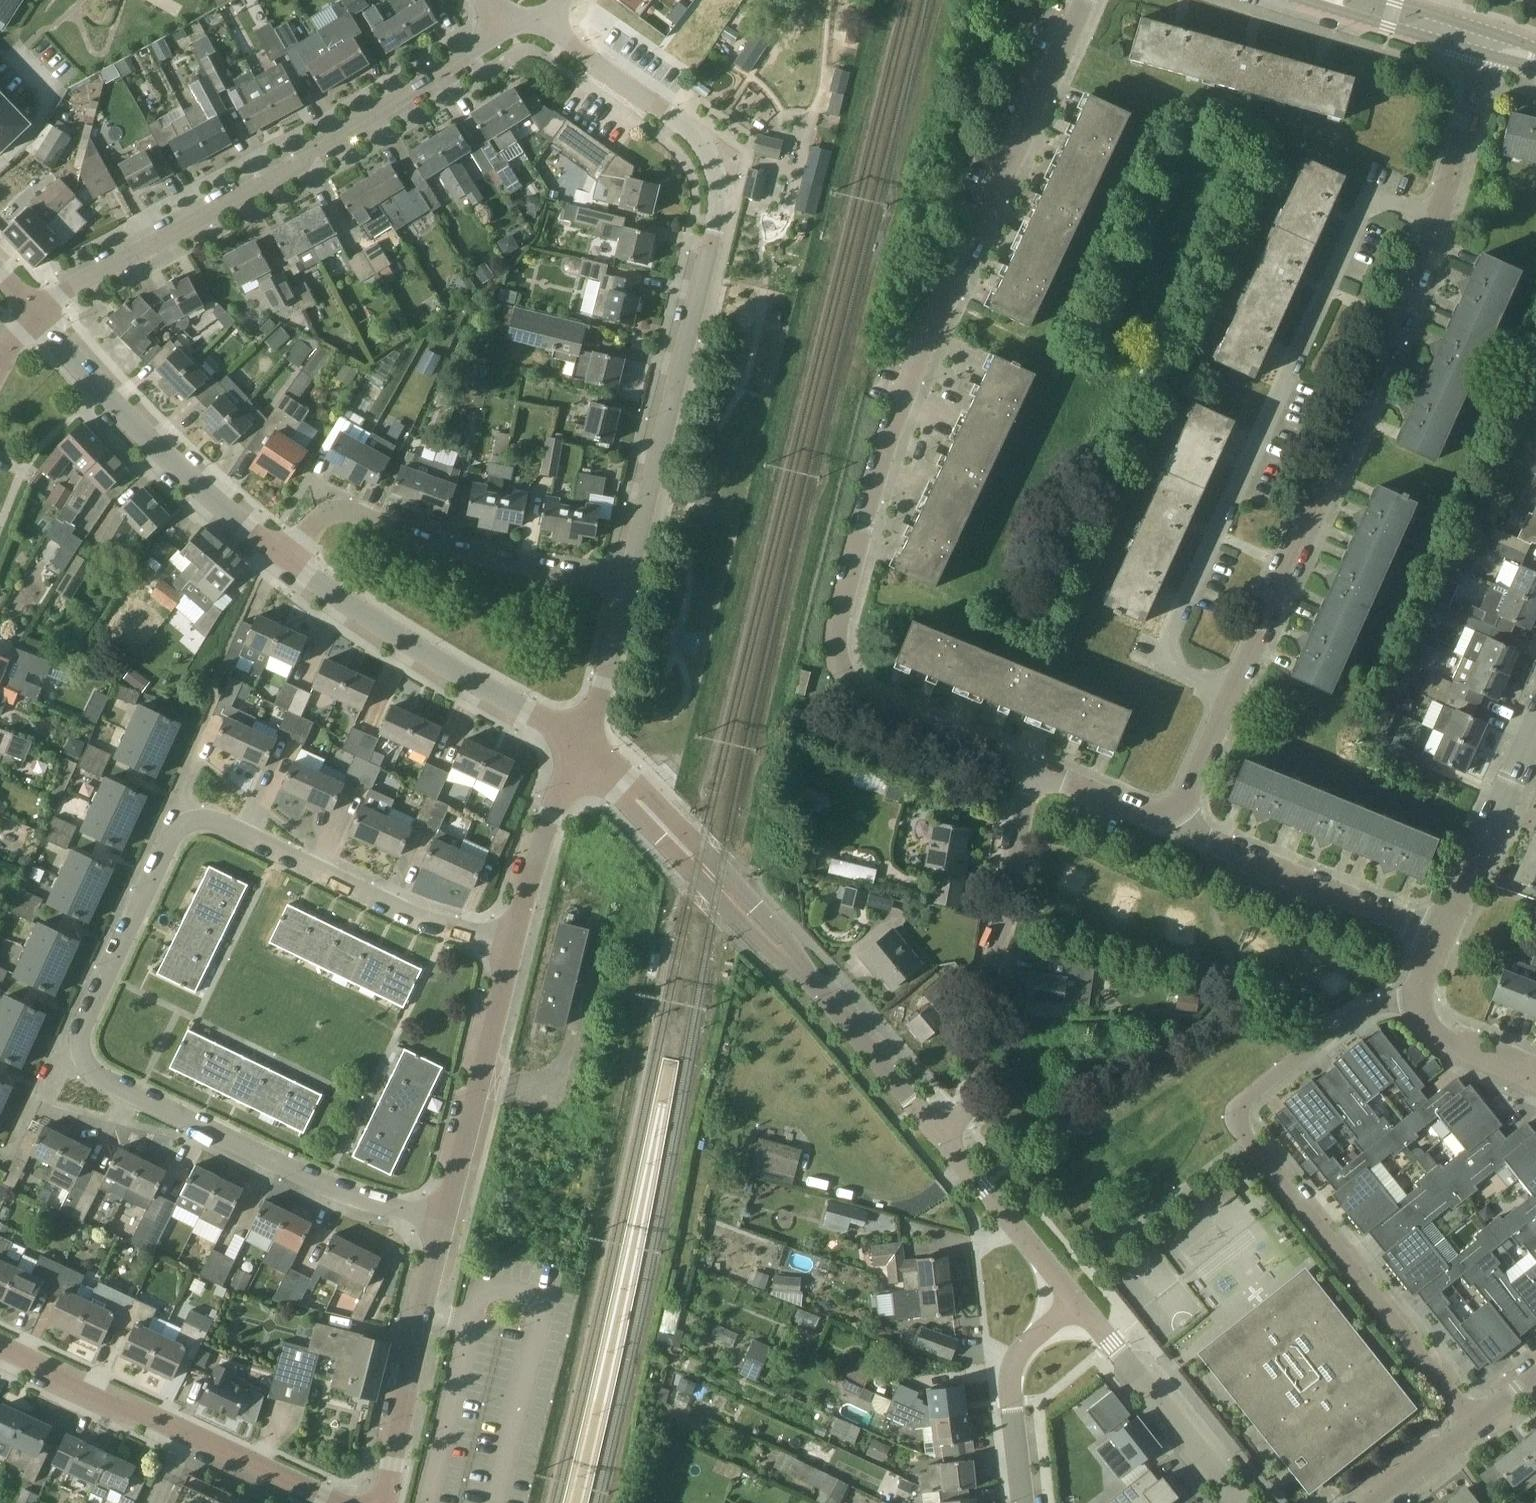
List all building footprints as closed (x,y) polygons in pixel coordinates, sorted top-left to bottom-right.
[(3,30),(10,19),(10,20),(12,18),(11,18),(16,9),(17,10),(18,8),(17,7),(22,0),(0,0),(0,28),(3,30)] [(353,16),(370,5),(367,0),(343,0),(353,16)] [(413,37),(439,21),(426,0),(392,0),(391,1),(413,37)] [(636,19),(652,0),(613,0),(636,19)] [(413,37),(391,1),(378,8),(377,6),(364,14),(375,30),(374,31),(388,53),(413,37)] [(674,8),(669,15),(679,22),(684,16),(674,8)] [(669,15),(665,21),(674,29),(679,22),(669,15)] [(745,25),(733,17),(728,25),(739,33),(745,25)] [(1142,17),(1130,59),(1202,79),(1213,37),(1183,29),(1184,26),(1179,24),(1173,23),(1172,26),(1142,17)] [(272,62),(288,53),(286,49),(272,23),(256,32),(272,62)] [(343,45),(332,52),(347,78),(371,63),(355,38),(354,38),(345,24),(335,31),(343,45)] [(185,27),(172,34),(177,42),(189,36),(185,27)] [(288,53),(289,55),(298,50),(311,71),(324,92),(347,78),(332,52),(319,31),(307,38),(286,49),(288,53)] [(208,35),(192,43),(201,60),(217,52),(208,35)] [(739,48),(730,60),(748,73),(769,43),(758,36),(747,53),(739,48)] [(153,42),(160,61),(174,56),(167,37),(153,42)] [(1244,46),(1213,37),(1202,79),(1272,99),(1284,57),(1254,49),(1255,46),(1244,43),(1244,46)] [(239,110),(252,133),(278,119),(256,79),(243,86),(237,90),(217,52),(201,60),(206,69),(219,94),(229,88),(240,109),(239,110)] [(136,70),(129,56),(124,59),(117,63),(124,76),(136,70)] [(1314,66),(1284,57),(1272,99),(1343,119),(1355,77),(1324,69),(1325,66),(1320,64),(1315,63),(1314,66)] [(291,81),(282,64),(275,68),(256,78),(256,79),(278,119),(304,104),(292,81),(292,82),(291,81)] [(115,66),(101,73),(107,83),(120,76),(115,66)] [(850,72),(835,68),(830,90),(845,94),(850,72)] [(184,109),(187,114),(209,156),(233,143),(219,116),(229,111),(219,94),(206,69),(187,79),(199,101),(184,109)] [(494,101),(510,126),(530,113),(541,128),(538,132),(551,141),(566,120),(544,105),(538,94),(525,102),(515,87),(494,101)] [(30,125),(0,93),(0,153),(30,125)] [(1131,114),(1090,94),(1076,126),(1070,123),(1065,133),(1071,136),(1057,166),(1098,185),(1131,114)] [(87,115),(96,117),(99,102),(90,100),(87,115)] [(472,114),(483,131),(489,141),(481,146),(494,168),(511,194),(524,186),(503,152),(519,141),(510,126),(494,101),(472,114)] [(1503,154),(1535,161),(1535,119),(1511,113),(1503,154)] [(148,124),(153,132),(159,144),(169,139),(185,169),(209,156),(187,114),(163,127),(158,118),(148,124)] [(561,148),(576,127),(566,120),(551,141),(561,148)] [(494,168),(481,146),(478,141),(470,146),(456,124),(433,139),(467,194),(474,205),(484,199),(462,163),(459,165),(456,160),(470,151),(484,174),(494,168)] [(34,157),(54,169),(73,138),(54,126),(34,157)] [(576,127),(561,148),(571,155),(586,134),(576,127)] [(159,144),(153,132),(137,141),(143,153),(121,164),(136,191),(151,183),(152,187),(176,174),(159,144)] [(586,134),(571,155),(581,162),(596,141),(586,134)] [(91,137),(81,174),(94,198),(118,185),(91,137)] [(760,137),(756,151),(779,156),(782,143),(760,137)] [(456,201),(467,194),(433,139),(409,153),(415,164),(407,169),(418,187),(431,209),(433,212),(443,206),(428,180),(439,173),(456,201)] [(596,141),(581,162),(591,169),(606,148),(596,141)] [(618,156),(606,148),(591,169),(589,173),(600,181),(606,173),(617,157),(618,156)] [(633,168),(617,157),(606,173),(616,180),(610,203),(653,214),(659,186),(631,179),(633,168)] [(1346,176),(1307,158),(1276,226),(1316,244),(1329,215),(1331,217),(1336,206),(1333,205),(1346,176)] [(431,209),(418,187),(408,193),(405,187),(392,164),(366,180),(388,214),(399,207),(409,223),(431,209)] [(1064,256),(1098,185),(1057,166),(1042,196),(1037,194),(1032,204),(1038,206),(1023,236),(1064,256)] [(766,173),(752,170),(745,196),(760,199),(766,173)] [(4,233),(20,250),(77,195),(61,178),(4,233)] [(394,224),(388,214),(366,180),(341,196),(355,218),(369,240),(394,224)] [(823,186),(803,182),(796,211),(816,215),(823,186)] [(84,203),(77,195),(20,250),(36,267),(80,226),(70,215),(84,203)] [(535,218),(536,212),(537,212),(541,209),(543,203),(539,198),(529,196),(523,200),(523,206),(526,211),(527,211),(526,217),(535,218)] [(322,206),(297,219),(320,262),(344,249),(322,206)] [(629,218),(579,206),(575,222),(596,227),(594,236),(620,242),(617,256),(649,264),(656,235),(626,228),(629,218)] [(295,275),(320,262),(297,219),(273,232),(295,275)] [(1316,244),(1276,226),(1246,293),(1285,311),(1298,283),(1301,284),(1303,279),(1306,274),(1303,272),(1316,244)] [(506,255),(520,247),(512,234),(510,234),(498,242),(506,255)] [(1031,327),(1064,256),(1023,236),(1009,267),(1004,264),(999,274),(1004,277),(990,308),(1031,327)] [(297,298),(292,289),(287,278),(277,284),(269,270),(270,269),(255,242),(227,257),(241,285),(257,276),(276,311),(288,305),(287,303),(297,298)] [(364,251),(378,274),(393,265),(379,242),(364,251)] [(363,283),(378,274),(364,251),(349,261),(363,283)] [(1465,291),(1454,317),(1492,334),(1521,271),(1482,254),(1470,281),(1467,279),(1463,281),(1461,285),(1462,290),(1465,291)] [(616,276),(604,273),(607,264),(584,258),(579,275),(602,281),(593,314),(606,317),(605,318),(633,325),(640,297),(635,296),(638,282),(616,277),(616,276)] [(483,284),(495,276),(486,262),(474,270),(483,284)] [(466,275),(455,281),(463,295),(475,288),(466,275)] [(160,292),(176,322),(206,306),(190,277),(180,282),(177,277),(167,283),(169,287),(160,292)] [(292,289),(297,298),(303,310),(317,302),(306,282),(292,289)] [(498,301),(514,304),(517,293),(500,289),(498,301)] [(158,332),(163,326),(165,328),(176,322),(160,292),(145,300),(141,296),(133,303),(129,299),(121,307),(148,334),(148,335),(155,328),(158,332)] [(1273,339),(1285,311),(1246,293),(1215,360),(1255,378),(1268,349),(1271,350),(1273,345),(1276,340),(1273,339)] [(218,317),(226,310),(219,303),(214,308),(214,314),(218,317)] [(499,335),(508,337),(556,349),(557,343),(581,349),(585,334),(589,335),(592,325),(507,304),(499,335)] [(148,364),(153,360),(152,358),(162,348),(148,335),(148,334),(121,307),(109,318),(110,319),(107,322),(141,357),(148,364)] [(226,310),(218,317),(228,328),(236,320),(226,310)] [(1438,353),(1426,379),(1464,396),(1492,334),(1454,317),(1442,342),(1439,341),(1435,343),(1434,345),(1433,347),(1435,352),(1438,353)] [(276,325),(270,319),(259,328),(265,335),(276,325)] [(276,351),(290,337),(281,328),(266,341),(276,351)] [(300,368),(313,349),(299,339),(286,358),(300,368)] [(159,382),(166,390),(197,360),(190,353),(187,357),(170,340),(162,348),(152,358),(153,360),(160,366),(157,370),(164,377),(159,382)] [(557,343),(556,349),(553,358),(576,363),(573,377),(588,381),(618,388),(625,360),(623,359),(623,357),(615,355),(614,357),(595,352),(595,353),(581,349),(557,343)] [(254,440),(248,448),(260,456),(253,468),(264,476),(269,469),(287,481),(307,451),(290,440),(310,411),(297,402),(314,379),(316,381),(335,354),(320,344),(285,394),(267,420),(254,440)] [(441,357),(427,349),(417,371),(432,378),(441,357)] [(1033,373),(992,354),(978,385),(972,383),(967,393),(973,396),(959,426),(1000,445),(1033,373)] [(203,366),(197,360),(166,390),(174,397),(180,392),(187,400),(193,395),(200,402),(220,383),(211,375),(207,379),(199,370),(203,366)] [(353,382),(359,372),(345,363),(339,373),(353,382)] [(487,368),(484,367),(473,363),(465,385),(479,390),(487,368)] [(1150,381),(1156,368),(1145,363),(1140,377),(1150,381)] [(1397,443),(1435,460),(1464,396),(1426,379),(1414,405),(1411,404),(1406,406),(1404,410),(1406,415),(1409,416),(1397,443)] [(220,383),(200,402),(207,409),(201,415),(209,423),(204,428),(211,436),(241,406),(248,400),(232,384),(226,390),(220,383)] [(241,406),(211,436),(219,444),(225,439),(231,445),(237,440),(247,450),(248,448),(254,440),(267,420),(248,400),(241,406)] [(621,410),(593,403),(585,435),(613,442),(621,410)] [(1236,421),(1196,403),(1165,470),(1205,488),(1218,460),(1221,461),(1225,451),(1223,450),(1236,421)] [(364,418),(353,412),(348,420),(360,426),(364,418)] [(335,468),(348,476),(364,446),(371,433),(360,426),(348,420),(340,416),(320,452),(327,456),(338,462),(335,468)] [(86,473),(110,451),(84,423),(60,446),(42,470),(55,479),(66,465),(62,462),(68,455),(86,473)] [(968,516),(1000,445),(959,426),(945,456),(940,454),(935,464),(941,467),(927,497),(968,516)] [(500,432),(495,456),(507,458),(511,435),(500,432)] [(371,433),(364,446),(348,476),(362,483),(365,478),(376,483),(389,460),(388,459),(395,446),(371,433)] [(558,477),(565,440),(549,437),(542,474),(558,477)] [(110,451),(86,473),(74,491),(73,492),(63,509),(58,517),(46,536),(62,547),(52,563),(64,571),(83,541),(71,533),(75,526),(72,524),(80,513),(99,484),(106,492),(128,471),(110,451)] [(404,503),(419,508),(435,462),(412,454),(410,453),(405,467),(404,467),(395,492),(406,496),(404,503)] [(1531,455),(1526,466),(1535,471),(1535,457),(1531,455)] [(503,477),(506,466),(507,458),(495,456),(494,464),(490,463),(488,475),(490,475),(488,486),(474,483),(468,514),(481,516),(479,526),(494,528),(500,495),(503,477)] [(435,462),(419,508),(433,513),(436,507),(447,511),(456,485),(455,485),(460,471),(435,462)] [(514,467),(506,466),(503,477),(511,479),(514,467)] [(1192,517),(1205,488),(1165,470),(1135,537),(1175,555),(1187,527),(1190,528),(1195,518),(1192,517)] [(579,473),(573,507),(567,541),(582,544),(584,534),(597,536),(602,506),(588,504),(589,493),(604,495),(607,477),(579,473)] [(63,509),(73,492),(74,491),(61,483),(49,500),(63,509)] [(1361,523),(1350,548),(1388,566),(1416,503),(1378,486),(1366,512),(1363,511),(1358,513),(1356,517),(1358,522),(1361,523)] [(170,515),(145,488),(121,510),(102,542),(116,550),(131,521),(142,533),(128,557),(139,564),(153,541),(147,536),(170,515)] [(500,495),(494,528),(509,531),(511,521),(523,524),(529,493),(514,491),(513,497),(500,495)] [(567,541),(573,507),(560,505),(561,499),(547,497),(541,527),(554,529),(553,539),(567,541)] [(936,587),(968,516),(927,497),(913,528),(908,525),(903,535),(909,538),(895,568),(936,587)] [(1535,514),(1533,512),(1521,538),(1497,527),(1492,538),(1516,549),(1527,554),(1533,542),(1535,543),(1535,514)] [(182,552),(193,562),(194,561),(206,572),(217,560),(218,561),(230,548),(204,526),(182,552)] [(1502,587),(1510,590),(1511,590),(1535,602),(1535,573),(1522,566),(1527,554),(1516,549),(1492,538),(1466,526),(1460,538),(1507,559),(1496,584),(1502,587)] [(1162,583),(1175,555),(1135,537),(1105,604),(1144,622),(1157,593),(1160,594),(1165,584),(1162,583)] [(248,564),(230,548),(218,561),(217,560),(206,572),(194,561),(193,562),(174,583),(207,613),(248,564)] [(1333,585),(1321,611),(1360,628),(1388,566),(1350,548),(1338,574),(1335,573),(1330,574),(1329,577),(1328,579),(1330,584),(1333,585)] [(1451,564),(1463,569),(1469,557),(1457,551),(1451,564)] [(93,564),(78,555),(56,590),(71,600),(93,564)] [(152,596),(173,612),(184,596),(163,581),(152,596)] [(1496,584),(1493,582),(1482,608),(1462,600),(1458,610),(1495,627),(1501,615),(1530,628),(1535,615),(1535,602),(1511,590),(1510,590),(1502,587),(1496,584)] [(1447,605),(1440,602),(1436,610),(1447,615),(1451,607),(1449,606),(1447,605)] [(1458,610),(1451,607),(1447,615),(1446,618),(1475,630),(1464,656),(1509,676),(1519,652),(1490,639),(1495,627),(1458,610)] [(1305,648),(1293,674),(1331,692),(1360,628),(1321,611),(1310,637),(1307,635),(1302,637),(1300,642),(1302,646),(1305,648)] [(261,676),(270,654),(283,626),(259,615),(254,626),(243,620),(219,672),(231,677),(241,656),(255,663),(251,671),(261,676)] [(914,620),(897,662),(928,675),(926,680),(936,685),(939,679),(970,692),(987,650),(914,620)] [(308,637),(283,626),(270,654),(295,665),(308,637)] [(1436,647),(1424,642),(1417,656),(1429,661),(1436,647)] [(1059,680),(987,650),(970,692),(1001,705),(998,710),(1009,714),(1011,709),(1042,722),(1059,680)] [(19,693),(31,698),(36,687),(15,678),(19,668),(18,664),(10,660),(10,659),(0,655),(0,685),(19,693)] [(1507,680),(1509,676),(1464,656),(1453,680),(1456,681),(1455,683),(1431,672),(1427,682),(1479,706),(1484,694),(1498,700),(1507,680)] [(338,698),(351,670),(327,659),(314,687),(338,698)] [(104,679),(116,683),(116,682),(120,672),(108,667),(104,678),(104,679)] [(124,678),(134,685),(142,675),(132,668),(124,678)] [(812,672),(802,669),(796,693),(806,695),(812,672)] [(376,681),(351,670),(338,698),(363,709),(376,681)] [(240,756),(253,728),(257,717),(233,706),(244,683),(231,677),(215,713),(227,719),(215,744),(240,756)] [(1132,710),(1059,680),(1042,722),(1073,734),(1071,740),(1081,744),(1083,739),(1115,752),(1132,710)] [(276,705),(288,711),(299,688),(286,682),(276,705)] [(1479,706),(1427,682),(1422,692),(1446,703),(1445,705),(1444,705),(1434,729),(1446,734),(1476,748),(1487,724),(1473,718),(1479,706)] [(112,697),(136,705),(140,693),(116,684),(112,697)] [(0,685),(0,714),(1,715),(7,700),(15,703),(19,693),(0,685)] [(299,688),(288,711),(301,717),(312,694),(299,688)] [(1411,696),(1396,697),(1397,711),(1412,710),(1411,696)] [(1424,724),(1434,727),(1442,703),(1432,700),(1424,724)] [(129,731),(149,741),(168,750),(181,723),(141,705),(129,731)] [(405,745),(418,716),(394,705),(381,734),(405,745)] [(291,740),(301,717),(288,711),(278,734),(291,740)] [(442,727),(418,716),(405,745),(429,756),(442,727)] [(315,723),(301,717),(291,740),(305,746),(315,723)] [(253,728),(240,756),(265,767),(277,739),(253,728)] [(344,750),(357,756),(367,734),(354,728),(344,750)] [(6,756),(7,754),(26,761),(34,742),(0,729),(0,754),(6,756)] [(156,776),(168,750),(149,741),(129,731),(117,758),(156,776)] [(1381,747),(1385,738),(1372,733),(1369,742),(1381,747)] [(367,734),(357,756),(370,762),(380,739),(367,734)] [(1474,752),(1476,748),(1446,734),(1435,758),(1465,771),(1474,752)] [(478,778),(491,749),(467,738),(454,767),(478,778)] [(89,744),(83,755),(106,766),(112,754),(89,744)] [(1398,744),(1393,754),(1418,765),(1422,755),(1398,744)] [(491,749),(478,778),(502,789),(515,761),(491,749)] [(101,777),(106,766),(83,755),(78,766),(101,777)] [(370,762),(357,756),(348,775),(346,779),(347,779),(359,785),(370,762)] [(78,764),(68,760),(58,781),(68,785),(78,764)] [(1246,760),(1235,786),(1230,799),(1257,810),(1256,813),(1257,817),(1262,819),(1267,817),(1268,814),(1294,825),(1310,786),(1246,760)] [(283,789),(308,800),(321,772),(296,761),(283,789)] [(382,767),(370,762),(359,785),(370,790),(372,790),(382,767)] [(415,789),(429,795),(441,768),(427,762),(415,789)] [(452,774),(441,768),(429,795),(440,801),(452,774)] [(333,811),(345,783),(321,772),(308,800),(333,811)] [(95,804),(115,813),(135,822),(147,796),(108,778),(95,804)] [(816,789),(795,783),(789,805),(810,811),(816,789)] [(1331,840),(1357,851),(1373,812),(1310,786),(1294,825),(1319,836),(1318,839),(1320,843),(1325,845),(1329,843),(1331,840)] [(395,801),(372,790),(370,790),(351,833),(375,844),(388,816),(395,801)] [(428,827),(440,801),(429,795),(417,822),(428,827)] [(428,827),(439,832),(440,832),(440,830),(452,806),(440,801),(428,827)] [(122,849),(135,822),(115,813),(95,804),(83,830),(122,849)] [(1422,878),(1427,864),(1438,839),(1373,812),(1357,851),(1383,862),(1382,865),(1384,869),(1388,871),(1393,869),(1394,866),(1422,878)] [(54,816),(49,828),(72,838),(77,827),(54,816)] [(412,827),(388,816),(375,844),(400,855),(412,827)] [(958,907),(961,894),(967,862),(963,861),(969,828),(937,822),(929,867),(941,869),(934,903),(958,907)] [(511,833),(500,827),(489,852),(487,855),(488,855),(499,860),(511,833)] [(67,850),(72,838),(49,828),(44,839),(67,850)] [(814,846),(826,856),(835,846),(823,835),(814,846)] [(1526,857),(1535,861),(1535,835),(1526,857)] [(448,877),(461,849),(436,838),(423,866),(448,877)] [(473,889),(485,861),(461,849),(448,877),(473,889)] [(62,877),(81,886),(101,895),(113,869),(74,850),(62,877)] [(17,864),(28,868),(32,858),(25,855),(20,857),(17,864)] [(816,870),(816,857),(805,857),(805,870),(816,870)] [(877,869),(833,857),(829,873),(874,884),(877,869)] [(1526,857),(1516,879),(1535,888),(1535,861),(1526,857)] [(34,866),(29,877),(41,882),(45,871),(34,866)] [(249,885),(210,866),(197,893),(236,912),(249,885)] [(49,903),(69,912),(89,921),(101,895),(81,886),(62,877),(49,903)] [(846,886),(841,904),(865,910),(869,892),(846,886)] [(21,889),(16,900),(38,911),(44,899),(21,889)] [(236,912),(197,893),(184,919),(223,938),(236,912)] [(38,911),(16,900),(10,912),(33,922),(38,911)] [(270,942),(297,955),(315,916),(289,903),(270,942)] [(297,955),(324,968),(342,930),(315,916),(297,955)] [(223,938),(184,919),(171,946),(210,965),(223,938)] [(28,949),(48,958),(67,967),(79,941),(40,923),(28,949)] [(564,1026),(587,931),(562,925),(539,1020),(564,1026)] [(908,946),(894,929),(860,957),(873,972),(877,969),(893,988),(919,966),(905,949),(908,946)] [(324,968),(350,981),(369,943),(342,930),(324,968)] [(350,981),(377,995),(396,956),(369,943),(350,981)] [(210,965),(171,946),(158,973),(196,992),(210,965)] [(55,994),(67,967),(48,958),(28,949),(16,975),(55,994)] [(1510,959),(1495,999),(1521,1009),(1530,986),(1532,981),(1535,971),(1535,953),(1534,952),(1528,966),(1510,959)] [(396,956),(377,995),(404,1008),(423,969),(396,956)] [(1041,973),(1031,972),(1026,1000),(1064,1006),(1065,1002),(1090,1006),(1093,989),(1082,987),(1085,967),(1095,970),(1096,969),(1071,963),(1071,960),(1044,956),(1041,973)] [(940,1012),(963,993),(947,974),(925,992),(933,1002),(908,1023),(923,1042),(948,1021),(940,1012)] [(1521,1009),(1535,1015),(1535,982),(1532,981),(1530,986),(1521,1009)] [(1197,1011),(1199,997),(1179,994),(1177,1008),(1197,1011)] [(14,1031),(33,1040),(46,1014),(6,995),(0,1009),(0,1024),(14,1031)] [(1,1057),(21,1066),(33,1040),(14,1031),(0,1024),(0,1056),(1,1057)] [(170,1068),(197,1081),(216,1042),(189,1029),(170,1068)] [(1363,1039),(1348,1051),(1380,1091),(1393,1081),(1407,1098),(1404,1100),(1413,1112),(1429,1100),(1421,1090),(1426,1086),(1394,1045),(1378,1058),(1363,1039)] [(197,1081),(224,1094),(243,1055),(216,1042),(197,1081)] [(405,1048),(392,1075),(431,1094),(444,1067),(405,1048)] [(1380,1091),(1348,1051),(1333,1063),(1348,1082),(1338,1090),(1378,1140),(1393,1128),(1394,1128),(1384,1116),(1381,1119),(1367,1102),(1380,1091)] [(224,1094),(251,1107),(270,1068),(243,1055),(224,1094)] [(1430,1076),(1441,1068),(1435,1060),(1433,1058),(1422,1067),(1424,1069),(1430,1076)] [(251,1107),(278,1120),(296,1081),(270,1068),(251,1107)] [(392,1075),(379,1102),(418,1121),(431,1094),(392,1075)] [(1363,1152),(1378,1140),(1338,1090),(1328,1098),(1313,1079),(1298,1091),(1330,1131),(1343,1121),(1357,1138),(1353,1140),(1363,1152)] [(12,1086),(0,1081),(0,1112),(12,1086)] [(296,1081),(278,1120),(304,1133),(323,1094),(296,1081)] [(1453,1081),(1429,1100),(1413,1112),(1394,1128),(1393,1128),(1406,1147),(1421,1135),(1418,1132),(1440,1114),(1453,1131),(1487,1104),(1471,1084),(1467,1087),(1467,1088),(1462,1092),(1453,1081)] [(1330,1131),(1298,1091),(1283,1102),(1298,1122),(1288,1130),(1329,1181),(1334,1177),(1333,1177),(1344,1168),(1334,1156),(1331,1159),(1317,1142),(1330,1131)] [(379,1102),(366,1129),(405,1148),(418,1121),(379,1102)] [(1503,1125),(1487,1104),(1453,1131),(1467,1148),(1445,1165),(1442,1162),(1428,1173),(1442,1190),(1452,1182),(1502,1142),(1494,1132),(1503,1125)] [(24,1140),(7,1175),(2,1184),(14,1190),(31,1155),(54,1166),(69,1137),(45,1125),(37,1142),(26,1136),(24,1140)] [(1502,1142),(1452,1182),(1466,1199),(1479,1189),(1476,1185),(1506,1162),(1519,1178),(1535,1165),(1535,1132),(1531,1136),(1522,1125),(1502,1142)] [(1344,1168),(1333,1177),(1334,1177),(1342,1187),(1332,1194),(1348,1215),(1384,1186),(1371,1169),(1393,1152),(1395,1155),(1402,1150),(1406,1147),(1393,1128),(1378,1140),(1363,1152),(1359,1156),(1353,1160),(1347,1165),(1344,1168)] [(405,1148),(366,1129),(352,1156),(392,1175),(405,1148)] [(92,1149),(69,1137),(54,1166),(47,1180),(71,1192),(61,1211),(73,1216),(93,1175),(82,1170),(92,1149)] [(800,1151),(761,1140),(755,1164),(774,1170),(775,1165),(795,1170),(800,1151)] [(93,1175),(73,1216),(84,1222),(100,1190),(109,1195),(110,1193),(124,1200),(144,1159),(120,1147),(106,1175),(106,1176),(104,1180),(93,1175)] [(1408,1148),(1406,1147),(1402,1150),(1403,1152),(1412,1163),(1417,1159),(1408,1148)] [(1348,1155),(1353,1160),(1359,1156),(1354,1150),(1348,1155)] [(1427,1152),(1417,1159),(1428,1173),(1438,1165),(1427,1152)] [(1343,1159),(1347,1165),(1353,1160),(1348,1155),(1343,1159)] [(1310,1175),(1318,1169),(1310,1158),(1302,1164),(1310,1175)] [(144,1159),(124,1200),(147,1211),(132,1244),(142,1249),(165,1204),(154,1198),(168,1171),(144,1159)] [(177,1204),(201,1216),(220,1177),(197,1165),(177,1204)] [(1519,1178),(1533,1195),(1503,1219),(1500,1216),(1487,1226),(1501,1243),(1511,1235),(1526,1223),(1535,1215),(1535,1165),(1519,1178)] [(1398,1203),(1384,1186),(1348,1215),(1365,1235),(1374,1228),(1382,1238),(1442,1190),(1428,1173),(1417,1182),(1419,1185),(1398,1203)] [(220,1177),(201,1216),(200,1218),(224,1229),(244,1189),(220,1177)] [(1452,1182),(1442,1190),(1382,1238),(1390,1248),(1381,1256),(1397,1276),(1434,1247),(1421,1230),(1450,1206),(1453,1209),(1466,1199),(1452,1182)] [(1237,1194),(1229,1184),(1210,1199),(1218,1209),(1237,1194)] [(275,1240),(289,1211),(265,1199),(251,1228),(275,1240)] [(831,1201),(826,1220),(847,1226),(853,1207),(831,1201)] [(165,1204),(142,1249),(155,1255),(176,1210),(165,1204)] [(1478,1211),(1485,1219),(1493,1213),(1487,1205),(1478,1211)] [(1457,1217),(1461,1222),(1471,1215),(1464,1206),(1458,1211),(1457,1217)] [(61,1214),(48,1208),(43,1220),(50,1223),(57,1221),(61,1214)] [(289,1211),(275,1240),(264,1262),(286,1273),(273,1299),(286,1306),(289,1300),(302,1273),(291,1268),(313,1223),(289,1211)] [(129,1231),(134,1218),(117,1212),(112,1225),(129,1231)] [(1526,1223),(1535,1235),(1535,1215),(1526,1223)] [(5,1237),(9,1229),(10,1227),(0,1223),(0,1235),(5,1237)] [(1526,1223),(1511,1235),(1521,1248),(1524,1245),(1535,1260),(1535,1235),(1526,1223)] [(1447,1263),(1434,1247),(1397,1276),(1414,1296),(1423,1289),(1431,1299),(1441,1290),(1461,1275),(1476,1263),(1491,1251),(1501,1243),(1487,1226),(1475,1236),(1477,1240),(1447,1263)] [(339,1284),(358,1246),(334,1234),(315,1272),(339,1284)] [(3,1300),(18,1267),(4,1261),(13,1241),(5,1237),(0,1235),(0,1299),(3,1300)] [(1508,1239),(1502,1244),(1506,1250),(1513,1245),(1508,1239)] [(906,1281),(907,1290),(928,1287),(952,1285),(948,1256),(904,1261),(902,1243),(872,1247),(874,1265),(889,1263),(891,1283),(906,1281)] [(1495,1255),(1508,1252),(1506,1250),(1502,1244),(1492,1252),(1495,1255)] [(358,1246),(339,1284),(338,1286),(361,1297),(351,1318),(363,1321),(376,1296),(366,1291),(382,1258),(358,1246)] [(201,1276),(212,1282),(225,1256),(214,1250),(201,1276)] [(1476,1263),(1517,1314),(1527,1306),(1535,1317),(1535,1287),(1525,1272),(1512,1283),(1498,1266),(1502,1263),(1495,1255),(1492,1252),(1491,1251),(1476,1263)] [(18,1267),(3,1300),(28,1312),(40,1287),(51,1292),(64,1265),(41,1254),(32,1274),(18,1267)] [(225,1256),(212,1282),(223,1287),(236,1261),(225,1256)] [(1475,1312),(1507,1353),(1522,1341),(1507,1322),(1517,1314),(1476,1263),(1461,1275),(1471,1288),(1474,1285),(1488,1302),(1475,1312)] [(1535,1287),(1535,1264),(1525,1272),(1535,1287)] [(64,1265),(51,1292),(62,1297),(50,1322),(75,1334),(90,1301),(96,1289),(82,1282),(86,1275),(64,1265)] [(245,1293),(253,1277),(240,1270),(239,1269),(230,1286),(232,1287),(245,1293)] [(302,1273),(289,1300),(300,1305),(313,1279),(302,1273)] [(769,1277),(757,1273),(753,1287),(765,1291),(769,1277)] [(801,1278),(774,1275),(773,1292),(800,1294),(801,1278)] [(1327,1301),(1309,1279),(1209,1359),(1226,1381),(1231,1377),(1237,1385),(1232,1389),(1266,1432),(1271,1428),(1277,1436),(1273,1440),(1291,1462),(1305,1450),(1313,1460),(1308,1467),(1323,1478),(1328,1471),(1336,1462),(1343,1454),(1350,1447),(1358,1439),(1367,1431),(1380,1421),(1386,1416),(1393,1412),(1404,1404),(1394,1388),(1389,1392),(1385,1387),(1391,1382),(1373,1360),(1369,1363),(1362,1356),(1367,1352),(1333,1309),(1328,1313),(1322,1305),(1327,1301)] [(955,1313),(952,1285),(928,1287),(907,1290),(893,1292),(896,1320),(955,1313)] [(90,1301),(75,1334),(100,1346),(112,1321),(123,1326),(136,1298),(114,1288),(104,1308),(90,1301)] [(1452,1303),(1441,1290),(1431,1299),(1425,1303),(1466,1354),(1477,1346),(1489,1361),(1492,1365),(1507,1353),(1475,1312),(1462,1323),(1448,1306),(1452,1303)] [(136,1298),(123,1326),(134,1331),(122,1356),(147,1367),(162,1335),(148,1328),(158,1309),(136,1298)] [(162,1335),(147,1367),(172,1379),(184,1354),(195,1359),(214,1319),(191,1309),(185,1322),(185,1321),(176,1341),(162,1335)] [(389,1343),(365,1336),(317,1324),(311,1348),(284,1341),(269,1397),(306,1406),(320,1351),(339,1355),(331,1386),(348,1391),(350,1391),(375,1398),(380,1378),(381,1378),(385,1363),(384,1363),(389,1343)] [(922,1328),(916,1346),(951,1358),(958,1341),(922,1328)] [(754,1339),(738,1373),(756,1381),(771,1347),(754,1339)] [(211,1353),(203,1350),(197,1364),(205,1368),(211,1353)] [(858,1361),(849,1381),(864,1388),(873,1368),(858,1361)] [(233,1371),(219,1365),(214,1375),(213,1375),(201,1401),(236,1417),(248,1391),(228,1382),(233,1371)] [(697,1384),(682,1377),(677,1389),(692,1396),(697,1384)] [(859,1400),(864,1388),(849,1381),(842,1379),(840,1384),(843,1393),(859,1400)] [(920,1393),(900,1384),(893,1400),(933,1418),(967,1414),(964,1385),(929,1389),(931,1407),(922,1403),(924,1400),(918,1398),(920,1393)] [(662,1388),(659,1400),(668,1402),(671,1390),(662,1388)] [(936,1457),(967,1453),(965,1441),(970,1440),(967,1414),(933,1418),(893,1400),(886,1416),(913,1429),(922,1427),(925,1453),(936,1457)] [(14,1443),(27,1416),(4,1405),(0,1413),(0,1437),(14,1443)] [(27,1416),(14,1443),(8,1458),(28,1467),(23,1477),(35,1482),(52,1446),(44,1442),(51,1426),(27,1416)] [(1161,1446),(1138,1416),(1111,1438),(1134,1467),(1161,1446)] [(837,1418),(831,1434),(855,1444),(861,1428),(837,1418)] [(1535,1469),(1535,1468),(1535,1432),(1517,1447),(1535,1469)] [(54,1464),(95,1483),(109,1453),(106,1452),(107,1449),(98,1445),(96,1448),(67,1434),(54,1464)] [(887,1444),(874,1438),(867,1454),(880,1460),(887,1444)] [(1513,1485),(1535,1469),(1517,1447),(1480,1475),(1493,1491),(1508,1479),(1513,1485)] [(851,1486),(846,1483),(846,1482),(829,1473),(829,1474),(781,1451),(774,1467),(821,1489),(820,1491),(821,1491),(815,1502),(819,1502),(843,1502),(851,1486)] [(95,1483),(91,1491),(116,1502),(135,1502),(146,1481),(131,1475),(135,1466),(109,1453),(95,1483)] [(940,1491),(970,1488),(976,1487),(973,1460),(929,1465),(929,1471),(920,1472),(922,1493),(940,1491)] [(663,1469),(651,1466),(648,1480),(660,1483),(663,1469)] [(1151,1469),(1108,1502),(1174,1502),(1173,1501),(1182,1494),(1173,1482),(1165,1488),(1151,1469)] [(189,1473),(175,1502),(254,1502),(189,1473)] [(914,1484),(903,1478),(898,1488),(910,1494),(914,1484)] [(17,1502),(35,1502),(39,1495),(24,1488),(17,1502)] [(940,1491),(922,1493),(923,1502),(978,1502),(977,1497),(971,1498),(970,1488),(940,1491)] [(1467,1489),(1448,1502),(1478,1502),(1467,1489)]
